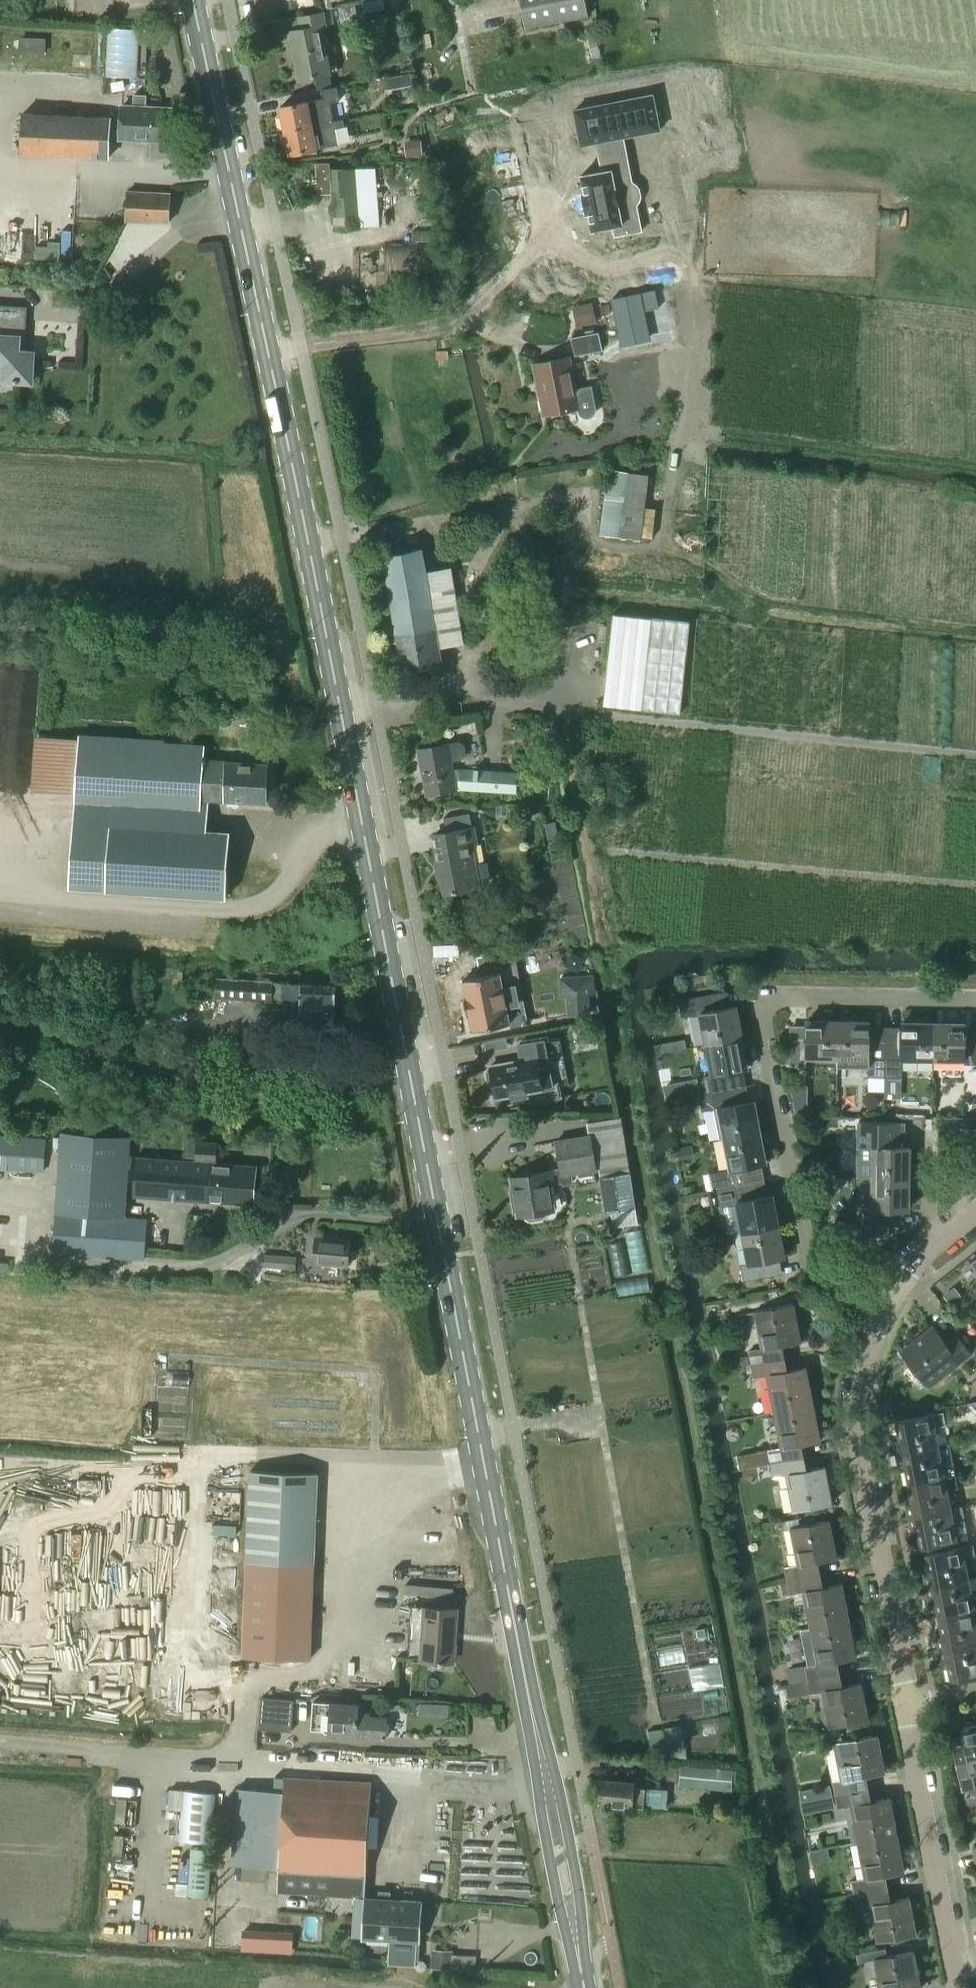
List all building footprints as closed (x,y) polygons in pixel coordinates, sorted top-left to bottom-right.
[(332,8),(331,0),(320,0),(322,10),(332,8)] [(363,2),(369,32),(390,28),(384,0),(371,0),(363,2)] [(588,16),(585,0),(520,0),(525,28),(588,16)] [(290,31),(299,79),(329,73),(319,21),(324,20),(322,12),(297,17),(300,29),(290,31)] [(82,35),(81,46),(91,46),(91,36),(82,35)] [(389,91),(414,86),(411,73),(387,78),(389,91)] [(279,106),(281,116),(278,117),(281,127),(283,127),(284,131),(333,121),(333,120),(329,101),(339,99),(336,85),(320,89),(322,98),(279,106)] [(584,192),(581,193),(585,213),(588,213),(591,232),(613,227),(615,237),(643,231),(637,204),(640,200),(641,197),(641,193),(640,189),(637,186),(633,183),(623,137),(661,129),(654,93),(575,110),(582,146),(597,143),(602,171),(580,175),(584,192)] [(121,108),(120,139),(170,142),(172,111),(145,110),(146,95),(134,94),(133,109),(121,108)] [(22,154),(109,159),(110,118),(23,114),(22,154)] [(289,154),(317,148),(338,144),(335,127),(344,125),(343,118),(333,120),(333,121),(284,131),(289,154)] [(422,140),(405,142),(406,158),(423,156),(422,140)] [(331,168),(335,229),(380,227),(374,168),(331,168)] [(170,223),(170,193),(128,192),(127,222),(170,223)] [(385,246),(385,273),(429,274),(430,245),(385,246)] [(655,290),(612,299),(621,343),(651,336),(645,311),(659,308),(655,290)] [(577,327),(597,323),(592,302),(572,307),(577,327)] [(0,305),(0,365),(4,365),(3,380),(14,381),(14,382),(19,382),(19,381),(32,382),(34,352),(25,352),(28,306),(0,305)] [(571,338),(574,356),(602,350),(598,332),(571,338)] [(591,386),(575,389),(568,357),(533,364),(543,415),(579,408),(580,415),(583,417),(586,418),(590,417),(592,415),(594,412),(595,409),(591,386)] [(607,469),(600,534),(641,540),(642,536),(652,538),(656,509),(646,508),(649,474),(607,469)] [(441,663),(438,648),(425,572),(421,548),(382,555),(394,626),(384,627),(387,644),(397,642),(402,669),(441,663)] [(425,572),(438,648),(465,644),(452,567),(426,572),(425,572)] [(485,606),(475,608),(477,624),(487,622),(485,606)] [(613,614),(604,706),(680,713),(690,622),(613,614)] [(74,800),(69,887),(106,889),(226,896),(230,832),(207,831),(209,800),(211,760),(204,760),(204,744),(78,737),(78,739),(75,795),(74,800)] [(455,788),(450,761),(461,758),(465,753),(463,745),(457,741),(417,749),(426,794),(455,788)] [(265,804),(266,763),(211,760),(209,800),(227,801),(227,804),(230,807),(236,807),(239,805),(239,802),(265,804)] [(457,788),(515,791),(516,772),(458,769),(457,788)] [(446,831),(433,834),(444,893),(477,886),(477,887),(485,885),(488,882),(490,877),(487,861),(472,864),(468,843),(474,842),(471,826),(468,813),(444,818),(446,831)] [(556,822),(545,824),(549,840),(559,838),(556,822)] [(499,973),(462,980),(466,998),(464,998),(467,1013),(469,1013),(472,1031),(510,1024),(507,1009),(506,1006),(518,1004),(514,987),(503,989),(502,987),(499,973)] [(593,976),(560,978),(561,997),(567,997),(568,1015),(590,1013),(589,995),(594,995),(593,976)] [(217,979),(216,998),(273,1002),(274,982),(217,978),(217,979)] [(684,992),(683,982),(669,985),(671,995),(684,992)] [(290,1021),(300,1021),(300,1022),(333,1024),(336,986),(283,983),(282,1002),(291,1002),(290,1021)] [(724,991),(679,1000),(682,1016),(700,1013),(706,1044),(742,1037),(736,1005),(727,1007),(724,991)] [(789,1028),(788,1065),(806,1065),(806,1063),(837,1064),(837,1021),(805,1020),(805,1028),(789,1028)] [(837,1021),(837,1064),(868,1064),(868,1076),(884,1076),(885,1030),(869,1030),(869,1021),(837,1021)] [(901,1030),(885,1030),(884,1076),(902,1077),(902,1058),(933,1058),(933,1023),(901,1022),(901,1030)] [(933,1058),(964,1059),(964,1064),(975,1064),(975,1031),(965,1031),(965,1023),(933,1023),(933,1058)] [(600,1025),(589,1027),(592,1043),(603,1041),(600,1025)] [(491,1071),(487,1072),(491,1094),(495,1093),(496,1098),(511,1096),(512,1099),(527,1097),(526,1093),(569,1084),(560,1037),(518,1045),(521,1060),(490,1066),(491,1071)] [(742,1037),(706,1044),(712,1074),(707,1075),(711,1092),(742,1086),(739,1070),(748,1068),(742,1037)] [(884,1076),(884,1098),(902,1099),(902,1077),(884,1076)] [(696,1079),(685,1081),(688,1096),(699,1094),(696,1079)] [(711,1092),(699,1094),(702,1111),(713,1108),(719,1139),(725,1138),(761,1131),(754,1099),(745,1101),(742,1086),(711,1092)] [(555,1140),(561,1168),(510,1178),(517,1215),(555,1208),(550,1182),(564,1179),(564,1182),(573,1180),(572,1178),(598,1173),(597,1170),(599,1169),(600,1175),(606,1210),(635,1205),(629,1170),(621,1117),(588,1123),(589,1134),(555,1140)] [(859,1121),(858,1177),(872,1177),(909,1178),(910,1145),(901,1145),(901,1122),(859,1121)] [(716,1171),(709,1172),(713,1189),(714,1189),(719,1188),(725,1187),(761,1180),(758,1164),(767,1163),(761,1131),(725,1138),(731,1168),(716,1171)] [(145,1259),(148,1219),(125,1217),(131,1137),(61,1132),(53,1253),(145,1259)] [(43,1171),(45,1139),(0,1136),(0,1168),(43,1171)] [(217,1143),(185,1141),(184,1161),(136,1157),(133,1196),(253,1204),(256,1166),(216,1163),(217,1143)] [(872,1207),(863,1207),(863,1225),(900,1225),(900,1210),(909,1210),(909,1178),(872,1177),(872,1207)] [(719,1188),(714,1189),(718,1207),(721,1206),(727,1236),(743,1233),(779,1225),(773,1194),(764,1196),(761,1180),(725,1187),(719,1188)] [(690,1186),(682,1188),(683,1195),(692,1194),(690,1186)] [(749,1262),(739,1264),(742,1281),(779,1274),(776,1258),(785,1257),(779,1225),(743,1233),(749,1262)] [(845,1225),(845,1235),(856,1236),(857,1226),(845,1225)] [(316,1236),(314,1263),(348,1266),(350,1239),(316,1236)] [(296,1256),(264,1253),(263,1268),(295,1270),(296,1256)] [(954,1287),(944,1295),(951,1304),(960,1296),(954,1287)] [(751,1364),(785,1357),(782,1345),(801,1341),(794,1304),(753,1312),(761,1349),(749,1351),(751,1364)] [(957,1358),(960,1362),(972,1353),(957,1333),(946,1342),(934,1325),(902,1350),(927,1382),(957,1358)] [(746,1356),(735,1359),(737,1367),(748,1365),(746,1356)] [(773,1411),(813,1403),(806,1366),(787,1370),(785,1357),(751,1364),(754,1378),(766,1375),(773,1411)] [(975,1413),(975,1400),(967,1402),(975,1413)] [(770,1463),(804,1456),(802,1444),(821,1440),(813,1403),(773,1411),(780,1447),(768,1449),(770,1463)] [(896,1453),(937,1445),(934,1427),(946,1425),(944,1411),(897,1420),(901,1439),(894,1440),(896,1453)] [(937,1445),(896,1453),(899,1467),(906,1465),(909,1483),(956,1474),(950,1443),(937,1445)] [(752,1453),(737,1456),(740,1469),(755,1466),(752,1453)] [(804,1456),(770,1463),(773,1477),(785,1475),(792,1511),(833,1503),(825,1465),(807,1469),(804,1456)] [(310,1659),(317,1473),(250,1470),(243,1656),(310,1659)] [(908,1516),(950,1508),(946,1490),(959,1488),(956,1474),(909,1483),(913,1502),(906,1503),(908,1516)] [(950,1508),(908,1516),(911,1529),(918,1528),(921,1547),(968,1538),(962,1506),(950,1508)] [(798,1518),(787,1520),(789,1528),(800,1526),(798,1518)] [(787,1580),(821,1573),(819,1560),(837,1557),(830,1520),(800,1526),(789,1528),(796,1564),(784,1566),(787,1580)] [(967,1578),(964,1559),(975,1556),(974,1544),(927,1553),(931,1573),(924,1574),(926,1586),(967,1578)] [(809,1627),(850,1619),(842,1582),(824,1586),(821,1573),(787,1580),(790,1594),(802,1592),(809,1627)] [(975,1609),(975,1595),(971,1596),(967,1578),(926,1586),(929,1599),(936,1598),(939,1616),(975,1609)] [(421,1660),(453,1661),(455,1608),(423,1607),(421,1660)] [(975,1642),(975,1623),(975,1622),(975,1609),(939,1616),(943,1635),(936,1637),(938,1650),(975,1642)] [(806,1679),(841,1673),(838,1660),(857,1657),(850,1619),(809,1627),(816,1663),(804,1665),(806,1679)] [(704,1629),(695,1630),(697,1639),(705,1637),(704,1629)] [(938,1650),(941,1663),(948,1661),(952,1680),(975,1675),(975,1642),(938,1650)] [(841,1673),(806,1679),(809,1694),(821,1691),(828,1728),(869,1720),(862,1681),(843,1685),(841,1673)] [(260,1729),(291,1731),(294,1700),(261,1697),(260,1729)] [(332,1703),(314,1702),(312,1729),(330,1730),(330,1734),(356,1736),(356,1738),(367,1739),(367,1737),(385,1738),(387,1717),(363,1716),(363,1711),(358,1711),(358,1704),(332,1703)] [(975,1773),(975,1722),(961,1725),(963,1735),(950,1738),(961,1792),(975,1789),(973,1773),(975,1773)] [(648,1731),(652,1755),(670,1756),(687,1758),(682,1725),(648,1731)] [(834,1743),(841,1780),(833,1781),(836,1794),(869,1788),(867,1775),(885,1772),(878,1734),(834,1743)] [(679,1786),(731,1790),(732,1783),(736,1783),(736,1770),(681,1765),(679,1786)] [(235,1824),(232,1865),(242,1865),(241,1880),(267,1881),(268,1867),(271,1867),(270,1878),(279,1878),(279,1868),(366,1873),(372,1783),(284,1777),(284,1780),(277,1779),(277,1789),(284,1789),(283,1791),(249,1789),(237,1788),(235,1824)] [(600,1803),(643,1806),(666,1808),(668,1790),(644,1788),(634,1787),(635,1782),(602,1779),(600,1803)] [(830,1785),(799,1791),(803,1814),(835,1808),(830,1785)] [(858,1841),(898,1833),(890,1796),(872,1800),(869,1788),(836,1794),(839,1808),(851,1806),(858,1841)] [(183,1791),(180,1841),(200,1842),(209,1843),(211,1843),(214,1794),(183,1791)] [(855,1893),(888,1887),(886,1874),(905,1871),(898,1833),(858,1841),(865,1878),(853,1880),(855,1893)] [(827,1846),(810,1849),(811,1851),(810,1851),(813,1864),(830,1861),(829,1854),(827,1848),(827,1846)] [(191,1848),(188,1895),(208,1896),(210,1849),(191,1848)] [(279,1878),(278,1892),(307,1894),(329,1895),(354,1897),(365,1898),(365,1894),(366,1873),(279,1868),(279,1878)] [(888,1887),(855,1893),(858,1908),(869,1905),(877,1941),(917,1933),(910,1896),(891,1899),(888,1887)] [(365,1894),(365,1898),(389,1900),(388,1916),(396,1917),(395,1940),(390,1939),(388,1963),(398,1963),(409,1964),(410,1940),(420,1941),(422,1901),(422,1898),(365,1894)] [(354,1897),(353,1909),(365,1910),(363,1938),(385,1939),(390,1939),(395,1940),(396,1917),(388,1916),(389,1900),(365,1898),(354,1897)] [(242,1929),(241,1950),(277,1953),(278,1931),(242,1929)] [(279,1936),(278,1948),(289,1949),(290,1936),(279,1936)] [(432,1949),(432,1969),(451,1969),(451,1950),(432,1949)] [(922,1987),(914,1950),(874,1958),(880,1987),(921,1987),(922,1987)]
